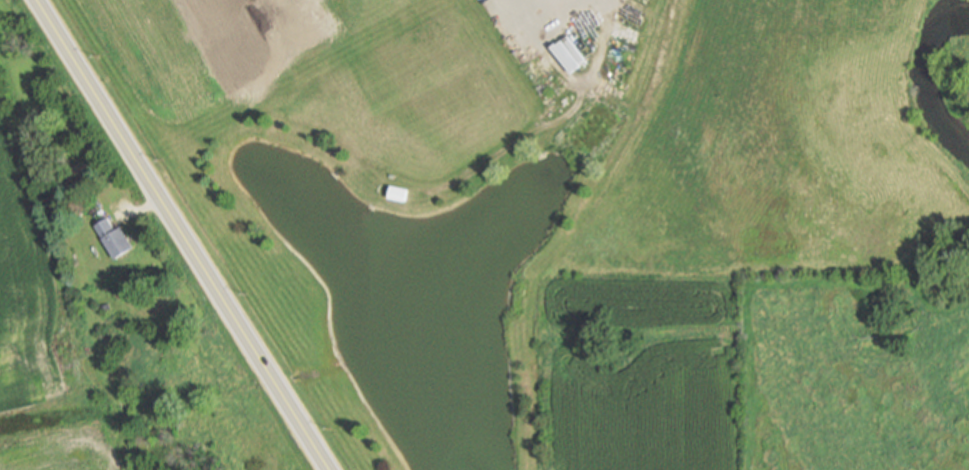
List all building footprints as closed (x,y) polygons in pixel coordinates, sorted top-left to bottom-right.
[(391,185),(408,189),(405,201),(388,197),(391,185)] [(133,246),(115,258),(94,226),(108,217),(116,229),(121,226),(133,246)]
